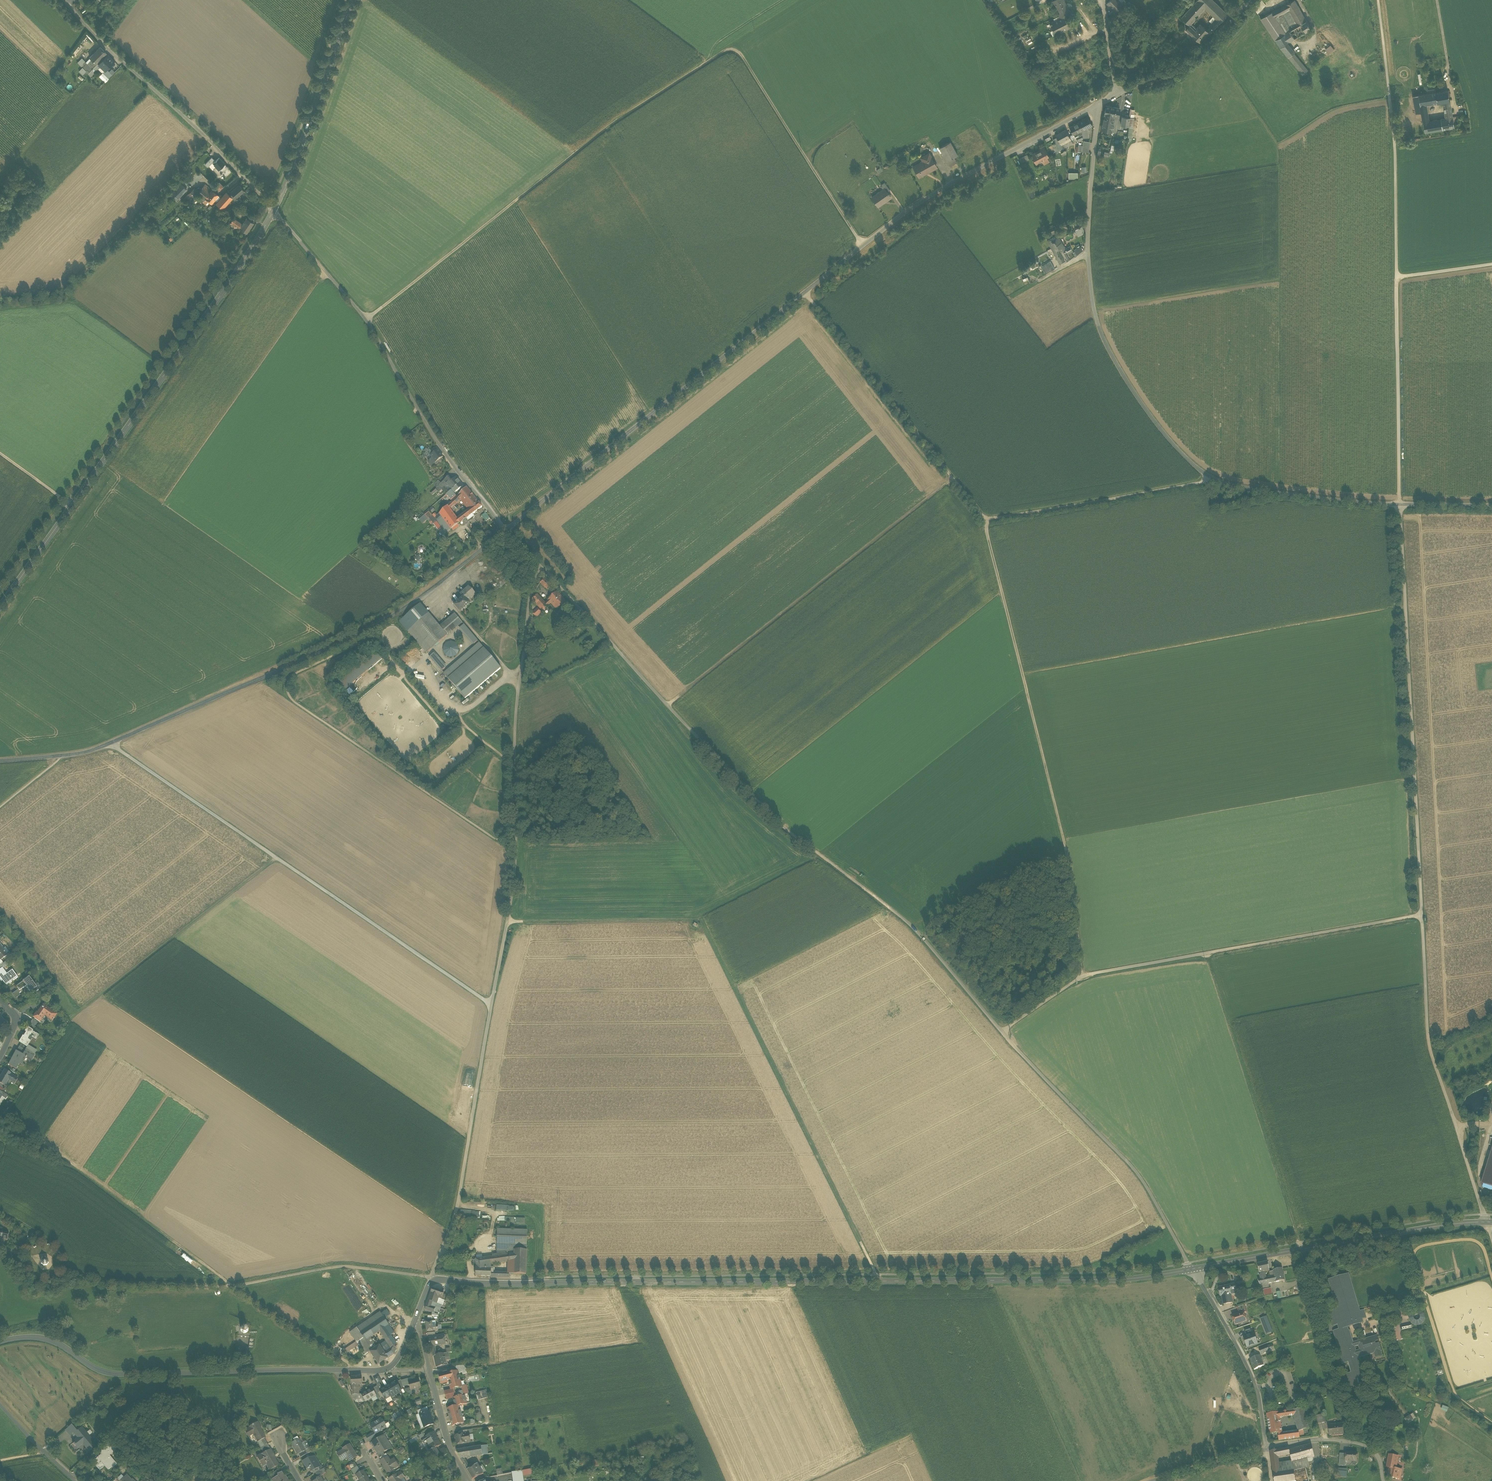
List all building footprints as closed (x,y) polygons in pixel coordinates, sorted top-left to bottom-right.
[(1068,9),(1066,10),(1062,1),(1063,1),(1063,0),(1054,0),(1050,2),(1053,7),(1056,5),(1062,17),(1054,21),(1055,22),(1052,23),(1051,23),(1050,24),(1051,25),(1053,30),(1056,35),(1066,29),(1065,28),(1069,26),(1069,25),(1069,24),(1067,19),(1072,17),(1068,9)] [(1115,12),(1122,5),(1118,0),(1110,0),(1106,4),(1115,12)] [(1197,1),(1205,8),(1214,17),(1220,22),(1228,14),(1213,0),(1197,0),(1197,1)] [(1254,8),(1258,14),(1266,5),(1262,0),(1254,8)] [(1275,10),(1279,16),(1290,10),(1295,19),(1294,19),(1295,21),(1296,20),(1299,25),(1306,20),(1295,0),(1294,0),(1277,10),(1277,9),(1275,10)] [(1191,23),(1205,8),(1197,1),(1181,17),(1189,24),(1190,25),(1191,23)] [(1261,18),(1281,47),(1287,43),(1289,42),(1285,34),(1286,33),(1276,18),(1272,12),(1261,18)] [(1214,17),(1204,27),(1210,33),(1220,22),(1214,17)] [(1290,31),(1295,39),(1311,29),(1306,20),(1299,25),(1290,31)] [(1185,28),(1201,43),(1210,33),(1204,27),(1201,24),(1196,28),(1191,23),(1190,25),(1189,24),(1185,28)] [(1290,31),(1286,33),(1285,34),(1289,42),(1295,39),(1290,31)] [(1281,47),(1289,57),(1294,53),(1295,52),(1287,43),(1281,47)] [(1329,54),(1335,49),(1331,44),(1325,49),(1329,54)] [(92,60),(96,64),(97,63),(106,53),(100,47),(90,58),(92,60)] [(1308,70),(1294,53),(1289,57),(1303,75),(1308,70)] [(100,66),(105,71),(114,62),(107,55),(98,64),(98,65),(100,66)] [(87,65),(92,70),(96,64),(92,60),(87,64),(87,65)] [(92,70),(90,71),(93,73),(100,66),(98,65),(98,64),(97,63),(96,64),(92,70)] [(1436,92),(1438,102),(1443,101),(1450,100),(1448,90),(1436,92)] [(1436,92),(1419,95),(1422,112),(1422,115),(1427,114),(1426,104),(1438,102),(1436,92)] [(1416,113),(1422,112),(1419,95),(1413,96),(1416,113)] [(1443,101),(1445,114),(1452,113),(1450,100),(1443,101)] [(1102,129),(1112,131),(1114,115),(1118,116),(1120,109),(1106,107),(1102,129)] [(1446,118),(1441,118),(1443,129),(1454,127),(1452,116),(1446,118)] [(1121,126),(1129,127),(1130,118),(1122,117),(1121,126)] [(1088,118),(1078,122),(1082,130),(1088,127),(1092,125),(1088,118)] [(1425,132),(1443,129),(1441,118),(1429,121),(1424,122),(1425,132)] [(1082,130),(1078,122),(1069,127),(1073,135),(1078,133),(1082,130)] [(1082,130),(1082,135),(1083,135),(1085,140),(1091,137),(1088,127),(1082,130)] [(1063,144),(1065,148),(1066,147),(1073,144),(1069,138),(1065,130),(1055,135),(1057,138),(1060,143),(1065,140),(1066,142),(1063,144)] [(939,148),(947,161),(954,157),(958,155),(950,142),(939,148)] [(1042,161),(1044,165),(1049,162),(1047,157),(1048,156),(1043,146),(1039,148),(1040,151),(1036,153),(1035,152),(1032,154),(1034,157),(1033,158),(1036,164),(1042,161)] [(914,167),(919,177),(937,167),(931,157),(929,154),(923,157),(925,161),(914,167)] [(1019,159),(1021,164),(1026,161),(1026,160),(1029,158),(1027,154),(1019,159)] [(947,161),(950,167),(957,163),(954,157),(947,161)] [(208,167),(215,160),(212,158),(205,165),(208,167)] [(213,169),(219,176),(228,168),(219,158),(213,163),(216,167),(213,169)] [(182,178),(179,181),(180,183),(181,183),(185,187),(188,183),(182,178)] [(215,186),(219,191),(224,187),(219,182),(215,186)] [(885,189),(887,192),(890,190),(884,182),(881,185),(884,189),(885,189)] [(180,183),(172,192),(178,197),(186,188),(185,187),(181,183),(180,183)] [(202,189),(208,194),(212,190),(205,184),(202,189)] [(230,191),(232,193),(237,198),(238,197),(244,191),(238,184),(230,191)] [(183,199),(186,201),(188,200),(189,201),(191,200),(192,201),(196,197),(194,195),(197,193),(196,192),(197,192),(194,188),(187,195),(183,199)] [(202,196),(205,198),(208,194),(202,189),(199,193),(202,196)] [(872,198),(878,206),(891,197),(887,192),(885,189),(884,189),(872,198)] [(212,190),(208,194),(205,198),(203,200),(203,201),(202,202),(205,204),(206,204),(208,201),(210,202),(211,203),(218,195),(212,190)] [(216,204),(223,209),(233,198),(230,196),(226,192),(216,204)] [(246,205),(238,197),(237,198),(232,193),(230,196),(233,198),(239,203),(245,209),(246,209),(245,209),(246,207),(245,206),(246,205)] [(230,223),(240,229),(242,224),(233,218),(230,223)] [(247,218),(242,224),(240,229),(247,233),(254,223),(247,218)] [(1082,227),(1075,230),(1078,236),(1083,234),(1083,230),(1082,227)] [(1047,241),(1051,248),(1056,245),(1061,242),(1059,237),(1056,239),(1055,237),(1052,238),(1047,241)] [(1061,242),(1056,245),(1059,250),(1065,260),(1065,261),(1069,259),(1065,253),(1066,252),(1068,255),(1073,252),(1070,247),(1065,249),(1061,242)] [(1058,250),(1059,250),(1056,245),(1051,248),(1059,264),(1064,261),(1058,250)] [(1042,267),(1046,274),(1055,269),(1050,262),(1042,267)] [(428,460),(431,464),(443,456),(438,449),(433,453),(430,455),(432,457),(428,460)] [(447,483),(452,489),(456,486),(451,480),(448,476),(441,482),(438,485),(441,489),(444,486),(447,483)] [(456,476),(451,480),(456,486),(452,489),(451,490),(451,491),(452,491),(454,489),(456,491),(458,489),(463,485),(456,476)] [(466,486),(447,505),(450,509),(454,505),(456,503),(461,498),(464,502),(472,494),(466,486)] [(456,495),(452,491),(451,491),(447,495),(451,499),(456,495)] [(466,511),(469,516),(473,513),(482,506),(479,502),(472,494),(464,502),(470,509),(466,511)] [(447,505),(439,514),(450,529),(460,522),(457,518),(452,512),(450,509),(447,505)] [(429,518),(433,515),(429,510),(424,514),(428,519),(429,518)] [(490,517),(485,512),(481,515),(485,521),(490,517)] [(428,519),(424,514),(419,519),(422,523),(427,519),(428,519)] [(435,517),(436,519),(442,527),(438,530),(442,535),(450,529),(439,514),(437,515),(435,517)] [(434,524),(438,530),(442,527),(436,519),(432,522),(434,524)] [(514,569),(511,565),(505,570),(509,574),(514,569)] [(540,583),(547,589),(551,585),(543,577),(540,583)] [(459,596),(461,599),(463,597),(467,601),(475,594),(469,587),(460,594),(461,595),(459,596)] [(436,606),(442,601),(434,591),(429,596),(434,602),(433,602),(436,606)] [(548,600),(551,603),(557,610),(566,601),(557,592),(548,600)] [(548,606),(545,603),(537,594),(537,595),(532,599),(543,611),(548,606)] [(470,604),(467,601),(463,597),(461,599),(454,605),(460,613),(470,604)] [(427,653),(447,635),(440,626),(420,603),(400,620),(427,653)] [(532,613),(536,617),(541,612),(537,608),(532,613)] [(454,613),(440,626),(447,635),(462,622),(454,613)] [(460,627),(474,644),(478,641),(464,624),(460,627)] [(445,654),(449,657),(453,657),(457,654),(459,650),(458,646),(455,643),(451,642),(447,643),(444,646),(443,651),(445,654)] [(443,673),(448,678),(484,648),(479,643),(443,673)] [(501,668),(484,648),(448,678),(465,698),(501,668)] [(429,656),(442,671),(445,668),(433,653),(429,656)] [(1,969),(3,972),(0,975),(0,981),(1,982),(3,984),(4,983),(6,986),(11,982),(13,980),(14,981),(18,978),(12,970),(7,975),(6,973),(2,969),(1,969)] [(16,987),(18,990),(20,991),(26,986),(27,987),(27,988),(32,995),(39,990),(29,977),(16,987)] [(19,994),(17,991),(12,995),(15,999),(20,995),(19,994)] [(33,1018),(39,1022),(45,1014),(53,1019),(57,1015),(43,1005),(38,1014),(36,1013),(33,1018)] [(29,1025),(35,1029),(40,1023),(39,1022),(33,1018),(29,1025)] [(23,1045),(27,1048),(31,1042),(28,1041),(30,1037),(32,1038),(32,1039),(33,1039),(36,1041),(39,1036),(36,1034),(32,1032),(33,1031),(28,1028),(25,1032),(26,1033),(24,1037),(20,1044),(21,1044),(23,1045)] [(30,1054),(29,1053),(26,1051),(21,1048),(19,1047),(17,1052),(25,1056),(25,1055),(28,1057),(30,1054)] [(9,1066),(16,1070),(20,1064),(19,1063),(21,1060),(24,1062),(26,1058),(26,1059),(27,1057),(25,1056),(17,1052),(12,1060),(12,1059),(9,1066)] [(31,1062),(34,1056),(30,1054),(28,1057),(25,1055),(25,1056),(27,1057),(26,1059),(26,1058),(31,1062)] [(3,1086),(7,1079),(8,1080),(15,1084),(18,1079),(10,1075),(11,1074),(5,1071),(1,1079),(0,1078),(0,1083),(3,1086)] [(1491,1187),(1491,1151),(1482,1184),(1491,1187)] [(497,1229),(497,1244),(527,1245),(527,1230),(512,1230),(497,1229)] [(527,1250),(527,1245),(497,1244),(497,1251),(497,1254),(515,1252),(515,1250),(527,1250)] [(526,1274),(527,1250),(515,1250),(515,1252),(515,1253),(514,1274),(526,1274)] [(515,1253),(515,1252),(497,1254),(494,1255),(494,1256),(476,1259),(476,1265),(476,1267),(491,1268),(491,1264),(509,1262),(509,1254),(515,1253)] [(47,1266),(48,1264),(48,1261),(47,1261),(45,1259),(46,1259),(45,1259),(42,1260),(42,1259),(42,1260),(41,1262),(40,1262),(40,1263),(41,1265),(41,1266),(41,1265),(43,1267),(44,1267),(46,1267),(47,1266)] [(1258,1265),(1260,1273),(1265,1272),(1270,1271),(1268,1262),(1258,1265)] [(491,1276),(491,1272),(491,1268),(476,1267),(476,1276),(491,1276)] [(1274,1271),(1275,1276),(1276,1282),(1285,1281),(1282,1269),(1273,1270),(1274,1271)] [(1336,1330),(1344,1355),(1354,1352),(1351,1345),(1346,1328),(1348,1327),(1363,1323),(1362,1319),(1366,1318),(1364,1311),(1360,1312),(1358,1308),(1348,1274),(1329,1280),(1337,1307),(1328,1310),(1332,1326),(1338,1325),(1340,1329),(1336,1330)] [(1268,1284),(1276,1282),(1275,1276),(1271,1277),(1267,1278),(1261,1279),(1258,1280),(1260,1286),(1268,1284)] [(1222,1296),(1223,1304),(1226,1304),(1232,1303),(1231,1295),(1230,1292),(1236,1291),(1235,1285),(1229,1286),(1219,1288),(1221,1297),(1222,1296)] [(436,1307),(437,1303),(439,1299),(441,1299),(442,1299),(444,1293),(432,1289),(425,1310),(432,1312),(434,1312),(436,1307)] [(376,1305),(380,1303),(374,1292),(370,1295),(376,1305)] [(1243,1312),(1244,1313),(1247,1312),(1244,1305),(1237,1307),(1239,1313),(1243,1312)] [(438,1316),(441,1308),(436,1307),(434,1312),(432,1312),(432,1315),(438,1316)] [(1231,1315),(1239,1312),(1237,1307),(1229,1309),(1231,1315)] [(380,1312),(374,1316),(377,1322),(384,1317),(380,1312)] [(1232,1315),(1235,1324),(1244,1321),(1243,1318),(1245,1318),(1244,1313),(1243,1312),(1239,1313),(1232,1315)] [(1422,1312),(1409,1317),(1411,1324),(1414,1323),(1415,1326),(1426,1322),(1422,1312)] [(357,1328),(360,1333),(377,1322),(374,1316),(357,1328)] [(371,1337),(380,1331),(389,1325),(384,1317),(377,1322),(360,1333),(366,1341),(371,1337)] [(1267,1317),(1261,1319),(1267,1334),(1272,1332),(1267,1317)] [(240,1328),(240,1330),(240,1331),(241,1332),(242,1333),(243,1333),(245,1334),(246,1333),(247,1333),(248,1332),(248,1330),(248,1329),(248,1328),(247,1327),(246,1326),(245,1325),(244,1325),(242,1326),(241,1326),(240,1327),(240,1328)] [(394,1333),(389,1325),(380,1331),(386,1342),(387,1342),(397,1345),(391,1335),(394,1333)] [(1349,1331),(1348,1327),(1346,1328),(1351,1345),(1362,1342),(1377,1337),(1377,1336),(1353,1343),(1350,1331),(1349,1331)] [(372,1350),(366,1341),(360,1333),(357,1328),(350,1333),(356,1342),(366,1355),(370,1352),(372,1350)] [(1334,1331),(1341,1356),(1344,1355),(1336,1330),(1334,1331)] [(1257,1344),(1254,1334),(1252,1334),(1247,1336),(1244,1337),(1247,1347),(1257,1344)] [(429,1337),(431,1347),(435,1346),(446,1344),(445,1335),(429,1337)] [(372,1350),(378,1347),(371,1337),(366,1341),(372,1350)] [(1351,1345),(1354,1352),(1356,1360),(1357,1359),(1357,1360),(1358,1359),(1361,1359),(1360,1358),(1359,1354),(1366,1352),(1367,1353),(1373,1351),(1374,1354),(1375,1358),(1382,1356),(1380,1349),(1381,1349),(1379,1343),(1376,1344),(1375,1342),(1378,1341),(1377,1337),(1362,1342),(1351,1345)] [(386,1342),(380,1346),(385,1353),(392,1348),(396,1350),(397,1345),(387,1342),(386,1342)] [(379,1365),(388,1358),(385,1353),(380,1346),(380,1345),(378,1347),(372,1350),(370,1352),(379,1365)] [(392,1348),(385,1353),(388,1358),(394,1354),(396,1350),(392,1348)] [(1360,1371),(1357,1360),(1357,1359),(1356,1360),(1354,1352),(1344,1355),(1341,1356),(1343,1364),(1348,1363),(1349,1362),(1353,1373),(1351,1373),(1347,1375),(1346,1372),(1344,1373),(1345,1375),(1338,1377),(1341,1386),(1341,1387),(1341,1386),(1347,1384),(1347,1387),(1354,1385),(1354,1387),(1359,1385),(1360,1385),(1359,1382),(1358,1380),(1364,1378),(1365,1380),(1362,1370),(1361,1370),(1360,1371)] [(433,1356),(436,1367),(447,1364),(446,1360),(445,1353),(437,1355),(433,1356)] [(1250,1359),(1254,1370),(1264,1365),(1264,1364),(1261,1358),(1260,1355),(1250,1359)] [(462,1372),(463,1374),(467,1373),(466,1369),(466,1366),(465,1366),(456,1367),(457,1372),(457,1371),(458,1373),(462,1372)] [(449,1381),(451,1389),(454,1389),(461,1386),(458,1373),(457,1371),(457,1372),(449,1374),(448,1372),(439,1374),(442,1383),(449,1381)] [(351,1377),(352,1385),(358,1385),(363,1385),(362,1376),(351,1377)] [(409,1385),(411,1391),(416,1389),(421,1388),(419,1379),(409,1382),(408,1382),(409,1385)] [(395,1381),(390,1384),(396,1395),(401,1392),(401,1390),(396,1383),(395,1381)] [(390,1384),(385,1387),(391,1398),(396,1395),(390,1384)] [(454,1389),(455,1395),(463,1393),(461,1386),(454,1389)] [(381,1398),(378,1393),(375,1387),(372,1389),(376,1396),(378,1399),(381,1398)] [(386,1401),(391,1398),(385,1387),(383,1389),(380,1390),(381,1392),(386,1401)] [(362,1395),(366,1401),(376,1396),(372,1389),(362,1395)] [(454,1389),(451,1389),(445,1391),(448,1400),(453,1398),(456,1398),(455,1395),(454,1389)] [(476,1393),(478,1400),(488,1398),(486,1390),(476,1393)] [(453,1398),(455,1406),(459,1405),(466,1403),(464,1396),(456,1398),(453,1398)] [(464,1423),(459,1405),(455,1406),(447,1408),(452,1426),(464,1423)] [(1304,1408),(1292,1410),(1294,1415),(1298,1430),(1299,1431),(1304,1430),(1310,1429),(1304,1408)] [(474,1411),(477,1422),(483,1421),(480,1409),(474,1411)] [(420,1424),(421,1428),(424,1427),(434,1424),(429,1411),(429,1412),(420,1414),(420,1415),(417,1416),(418,1419),(421,1418),(423,1423),(420,1424)] [(1278,1433),(1282,1432),(1280,1417),(1279,1412),(1267,1413),(1270,1434),(1278,1433)] [(1317,1415),(1318,1423),(1325,1422),(1323,1414),(1317,1415)] [(1405,1420),(1408,1425),(1413,1422),(1410,1417),(1409,1418),(1406,1419),(1405,1420)] [(375,1433),(376,1434),(386,1428),(384,1425),(386,1424),(384,1421),(382,1422),(381,1419),(372,1424),(373,1426),(372,1427),(374,1432),(375,1433)] [(253,1435),(257,1443),(264,1439),(265,1439),(259,1429),(261,1428),(258,1422),(248,1427),(249,1428),(244,1431),(248,1438),(253,1435)] [(1328,1424),(1329,1436),(1344,1434),(1343,1423),(1328,1424)] [(66,1430),(70,1435),(74,1432),(75,1431),(71,1426),(66,1430)] [(84,1449),(87,1453),(89,1451),(96,1445),(82,1428),(77,1432),(75,1434),(79,1438),(73,1443),(72,1444),(75,1446),(77,1448),(83,1443),(86,1447),(84,1449)] [(1299,1431),(1298,1430),(1282,1432),(1278,1433),(1279,1440),(1300,1437),(1299,1435),(1299,1431)] [(427,1441),(429,1445),(438,1440),(434,1432),(425,1437),(427,1441)] [(456,1436),(457,1444),(470,1442),(470,1440),(469,1435),(469,1434),(468,1434),(459,1435),(456,1436)] [(379,1455),(383,1452),(391,1448),(384,1436),(376,1441),(372,1443),(379,1455)] [(257,1443),(260,1448),(267,1444),(264,1439),(257,1443)] [(291,1443),(297,1455),(305,1450),(299,1439),(291,1443)] [(439,1440),(438,1440),(429,1445),(427,1446),(430,1451),(434,1457),(439,1454),(435,1448),(441,1445),(439,1440)] [(106,1452),(109,1455),(116,1449),(111,1442),(106,1446),(109,1449),(106,1452)] [(270,1450),(267,1444),(260,1448),(262,1451),(263,1451),(265,1453),(270,1450)] [(1292,1465),(1292,1466),(1308,1462),(1307,1459),(1312,1457),(1314,1457),(1311,1444),(1289,1450),(1290,1454),(1292,1460),(1293,1465),(1292,1465)] [(348,1457),(351,1461),(357,1457),(350,1445),(343,1449),(344,1450),(340,1452),(342,1456),(340,1457),(342,1461),(348,1457)] [(456,1450),(460,1459),(465,1458),(482,1455),(481,1446),(456,1450)] [(1278,1456),(1282,1455),(1281,1449),(1270,1451),(1273,1473),(1280,1472),(1278,1462),(1278,1456)] [(262,1467),(269,1463),(268,1462),(273,1459),(271,1456),(273,1455),(270,1450),(265,1453),(263,1454),(257,1457),(262,1467)] [(104,1466),(108,1470),(111,1468),(112,1468),(117,1464),(109,1455),(106,1452),(106,1451),(103,1454),(94,1461),(101,1469),(104,1466)] [(1346,1460),(1357,1461),(1358,1453),(1346,1452),(1346,1456),(1345,1460),(1346,1460)] [(1390,1467),(1395,1468),(1398,1456),(1389,1454),(1387,1467),(1390,1468),(1390,1467)] [(380,1461),(387,1473),(399,1466),(396,1462),(392,1464),(390,1461),(388,1457),(386,1458),(381,1461),(380,1461)] [(274,1458),(273,1459),(268,1462),(269,1463),(272,1469),(278,1466),(274,1458)] [(311,1471),(318,1468),(320,1467),(316,1460),(313,1461),(311,1458),(303,1462),(307,1469),(309,1467),(309,1468),(310,1467),(312,1471),(311,1471)] [(1293,1465),(1292,1460),(1278,1462),(1280,1472),(1293,1470),(1292,1466),(1292,1465),(1293,1465)] [(1322,1462),(1327,1470),(1330,1468),(1324,1460),(1322,1462)] [(349,1466),(352,1471),(358,1467),(355,1462),(349,1466)] [(1318,1465),(1324,1472),(1327,1470),(1322,1462),(1318,1465)] [(478,1464),(470,1468),(467,1470),(473,1479),(484,1474),(483,1473),(479,1467),(478,1464)] [(352,1471),(355,1476),(357,1475),(361,1473),(358,1467),(352,1471)] [(1388,1477),(1400,1479),(1402,1470),(1395,1468),(1390,1467),(1390,1468),(1388,1477)] [(1347,1469),(1339,1468),(1338,1476),(1346,1477),(1347,1469)] [(269,1475),(272,1480),(274,1480),(273,1478),(277,1476),(277,1475),(280,1473),(279,1470),(269,1475)] [(321,1470),(320,1471),(315,1474),(317,1478),(320,1477),(324,1475),(321,1470)] [(1280,1472),(1273,1473),(1274,1480),(1295,1480),(1294,1470),(1293,1470),(1280,1472)] [(364,1471),(361,1473),(357,1475),(360,1480),(370,1480),(364,1471)] [(513,1480),(523,1480),(523,1476),(523,1475),(522,1471),(512,1473),(513,1480)] [(281,1473),(280,1473),(277,1475),(277,1476),(273,1478),(274,1480),(275,1480),(286,1480),(281,1473)]
